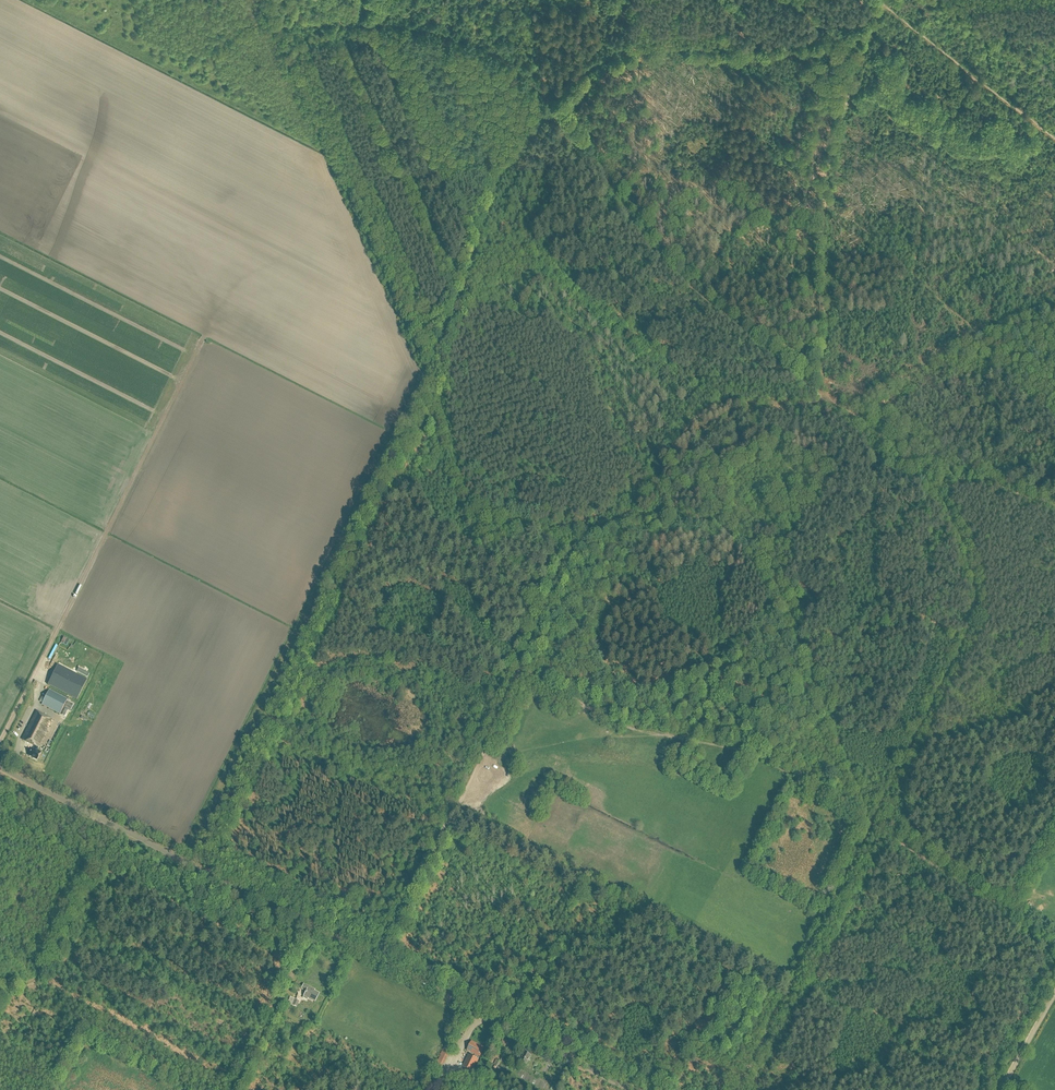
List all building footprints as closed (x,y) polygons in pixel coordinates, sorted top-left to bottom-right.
[(86,655),(80,666),(84,668),(89,657),(86,655)] [(58,664),(47,684),(77,699),(87,679),(58,664)] [(67,700),(49,691),(42,705),(60,715),(67,700)] [(67,702),(64,708),(70,711),(73,705),(67,702)] [(38,748),(52,720),(36,712),(22,740),(36,747),(34,751),(32,750),(29,756),(37,761),(41,753),(37,751),(38,749),(38,748)] [(297,992),(300,987),(294,984),(292,990),(297,992)] [(306,991),(304,996),(302,998),(307,1001),(308,998),(315,1002),(319,994),(312,991),(312,990),(303,985),(301,988),(306,991)] [(290,997),(284,1009),(287,1010),(289,1004),(297,1007),(299,1001),(290,997)] [(472,1072),(479,1060),(478,1059),(479,1057),(480,1057),(484,1048),(472,1042),(467,1051),(476,1055),(474,1057),(469,1055),(462,1067),(472,1072)] [(442,1067),(450,1051),(448,1050),(449,1047),(446,1045),(444,1048),(436,1064),(442,1067)] [(518,1055),(516,1059),(520,1061),(527,1064),(531,1055),(525,1052),(522,1057),(518,1055)] [(497,1060),(493,1070),(495,1071),(497,1068),(498,1068),(505,1072),(507,1069),(499,1066),(501,1062),(497,1060)] [(449,1086),(453,1089),(454,1089),(458,1085),(454,1081),(449,1086)]
